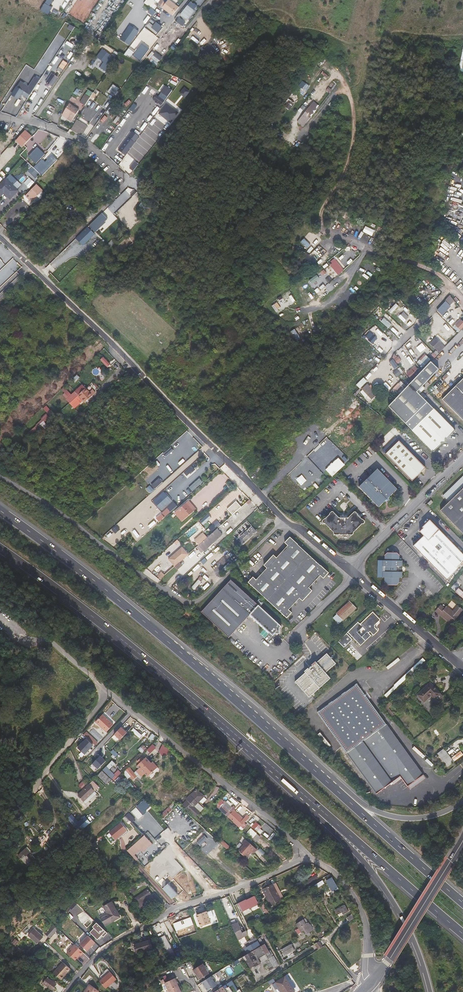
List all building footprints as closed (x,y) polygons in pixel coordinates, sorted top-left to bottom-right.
[(64,0),(54,0),(52,3),(63,9),(67,2),(64,0)] [(142,3),(149,8),(152,10),(154,7),(151,5),(154,2),(151,0),(144,0),(142,3)] [(160,8),(170,16),(177,7),(168,0),(166,0),(160,8)] [(186,4),(179,13),(186,19),(193,10),(191,8),(186,4)] [(152,10),(149,8),(145,13),(150,17),(154,12),(152,10)] [(186,22),(180,18),(177,22),(183,26),(186,22)] [(159,30),(148,22),(145,25),(155,34),(159,30)] [(136,32),(128,25),(117,39),(126,46),(136,32)] [(125,51),(122,55),(129,59),(131,55),(139,61),(147,49),(140,43),(131,55),(125,51)] [(100,68),(105,72),(114,60),(110,58),(112,55),(102,48),(96,57),(104,62),(100,68)] [(153,51),(147,60),(157,66),(163,56),(153,51)] [(160,85),(167,75),(160,70),(153,80),(160,85)] [(53,74),(44,86),(50,90),(59,77),(53,74)] [(19,84),(15,89),(24,95),(27,97),(30,93),(26,91),(27,89),(19,84)] [(108,91),(114,96),(119,88),(113,84),(108,91)] [(171,91),(164,86),(160,92),(167,97),(171,91)] [(190,91),(184,87),(180,93),(185,97),(190,91)] [(24,95),(15,89),(10,98),(17,102),(20,96),(26,100),(28,97),(27,97),(24,95)] [(89,98),(84,95),(79,103),(84,106),(89,98)] [(164,101),(156,95),(153,99),(161,105),(164,101)] [(289,111),(295,103),(290,100),(285,107),(289,111)] [(303,126),(320,104),(314,100),(297,122),(303,126)] [(179,113),(167,103),(159,114),(171,123),(179,113)] [(60,118),(64,120),(66,116),(72,120),(78,110),(68,104),(60,118)] [(86,128),(75,121),(70,130),(79,136),(82,135),(86,128)] [(22,146),(30,137),(24,132),(16,140),(22,146)] [(55,139),(49,134),(43,141),(48,145),(55,139)] [(284,140),(290,145),(295,140),(289,135),(284,140)] [(135,143),(129,138),(119,151),(126,155),(135,143)] [(28,156),(36,163),(45,154),(37,146),(28,156)] [(47,158),(52,163),(57,158),(52,153),(47,158)] [(449,178),(459,180),(460,172),(450,170),(449,178)] [(17,192),(5,179),(0,184),(0,194),(3,191),(10,199),(17,192)] [(40,191),(34,185),(25,193),(32,200),(40,191)] [(32,200),(25,193),(23,195),(30,202),(32,200)] [(106,208),(96,218),(103,225),(113,215),(106,208)] [(96,233),(89,226),(78,236),(84,242),(85,243),(96,233)] [(366,226),(363,231),(372,235),(375,230),(366,226)] [(303,232),(297,239),(301,242),(306,235),(303,232)] [(315,287),(321,282),(316,277),(310,281),(315,287)] [(277,313),(296,302),(290,291),(275,300),(277,303),(273,305),(277,313)] [(308,305),(317,298),(314,295),(306,302),(308,305)] [(454,300),(450,295),(445,300),(446,301),(437,310),(442,315),(450,305),(454,300)] [(435,338),(430,344),(437,350),(443,345),(435,338)] [(410,340),(406,345),(411,350),(416,346),(410,340)] [(449,361),(451,363),(462,352),(461,350),(449,361)] [(423,367),(431,360),(426,354),(418,361),(423,367)] [(100,361),(107,368),(110,365),(103,358),(100,361)] [(399,366),(394,359),(390,362),(394,369),(399,366)] [(388,406),(412,430),(433,452),(442,444),(441,442),(442,442),(445,442),(445,438),(446,438),(447,439),(455,430),(434,409),(418,392),(439,368),(431,361),(388,406)] [(393,373),(396,377),(402,372),(400,368),(393,373)] [(360,388),(368,381),(364,377),(357,384),(360,388)] [(442,399),(462,420),(462,379),(442,399)] [(92,395),(82,385),(71,395),(64,388),(61,391),(68,398),(65,400),(73,409),(82,401),(84,403),(92,395)] [(362,390),(371,400),(376,395),(367,385),(362,390)] [(42,409),(51,418),(54,415),(45,406),(42,409)] [(35,426),(39,431),(46,424),(44,422),(49,418),(46,415),(41,419),(41,420),(35,426)] [(399,441),(386,454),(412,481),(426,468),(399,441)] [(195,469),(192,466),(184,473),(187,476),(195,469)] [(397,489),(378,469),(359,487),(379,507),(397,489)] [(443,495),(449,502),(440,510),(462,533),(462,476),(443,495)] [(155,489),(163,482),(159,478),(151,485),(155,489)] [(215,499),(224,491),(220,487),(211,495),(215,499)] [(162,511),(171,503),(162,493),(152,502),(162,511)] [(250,498),(241,506),(242,508),(251,500),(250,498)] [(189,502),(196,510),(198,508),(191,500),(189,502)] [(176,513),(184,521),(196,510),(189,502),(176,513)] [(229,512),(232,514),(241,506),(238,504),(229,512)] [(157,518),(161,522),(171,512),(167,508),(157,518)] [(362,519),(358,515),(358,514),(356,512),(354,512),(348,518),(339,518),(333,511),(332,511),(330,513),(330,514),(325,519),(324,519),(322,521),(322,522),(324,523),(325,523),(334,532),(334,533),(335,535),(339,535),(340,534),(348,534),(348,535),(352,535),(354,534),(354,532),(362,524),(364,524),(365,523),(365,521),(363,519),(362,519)] [(232,535),(241,544),(256,531),(247,521),(232,535)] [(420,532),(424,536),(413,546),(447,581),(462,563),(462,554),(431,521),(420,532)] [(192,530),(198,538),(205,531),(199,524),(192,530)] [(217,528),(198,545),(203,550),(222,533),(217,528)] [(321,566),(298,544),(290,537),(285,543),(288,546),(277,557),(274,555),(264,565),(267,568),(256,579),(253,577),(248,582),(287,618),(292,613),(289,610),(300,598),(303,601),(312,591),(309,588),(320,575),(324,578),(329,573),(321,565),(321,566)] [(175,561),(178,563),(175,566),(178,569),(182,565),(179,562),(184,558),(188,553),(186,550),(176,559),(177,559),(175,561)] [(403,561),(400,561),(400,555),(397,553),(387,553),(385,555),(385,561),(383,561),(383,566),(386,566),(386,572),(383,572),(383,577),(385,577),(385,582),(387,585),(397,585),(399,582),(399,577),(402,577),(402,572),(397,572),(397,566),(402,566),(403,561)] [(218,571),(221,575),(236,561),(233,557),(218,571)] [(161,573),(163,575),(164,576),(172,569),(169,566),(161,573)] [(280,628),(282,626),(231,580),(201,612),(229,637),(250,615),(273,636),(275,634),(280,633),(280,628)] [(455,592),(462,599),(462,591),(458,587),(455,592)] [(356,608),(350,601),(337,613),(337,614),(343,620),(356,608)] [(452,612),(446,607),(445,608),(440,605),(435,611),(439,615),(440,614),(446,619),(452,612)] [(462,610),(458,606),(452,612),(446,619),(452,624),(459,616),(458,615),(462,610)] [(379,607),(376,611),(381,616),(384,612),(379,607)] [(373,612),(360,624),(358,622),(347,632),(360,646),(371,636),(369,633),(370,632),(374,635),(379,631),(375,627),(375,625),(381,620),(373,612)] [(343,620),(337,614),(333,617),(339,624),(343,620)] [(336,663),(327,653),(317,663),(316,661),(312,665),(313,666),(309,669),(308,668),(304,671),(305,672),(295,682),(309,698),(331,678),(326,673),(336,663)] [(394,685),(397,687),(419,666),(417,664),(394,685)] [(317,712),(342,745),(377,794),(397,779),(404,789),(423,775),(420,770),(421,769),(417,764),(416,765),(378,712),(357,683),(317,712)] [(440,693),(430,683),(418,695),(424,702),(431,696),(434,699),(440,693)] [(113,726),(102,716),(95,724),(106,734),(113,726)] [(127,733),(121,727),(114,735),(120,740),(127,733)] [(85,754),(93,746),(86,739),(78,747),(85,754)] [(153,744),(147,749),(150,753),(156,747),(153,744)] [(158,752),(166,757),(171,750),(163,744),(158,752)] [(437,753),(447,766),(453,762),(443,749),(437,753)] [(98,769),(106,761),(101,756),(93,764),(98,769)] [(145,773),(148,776),(156,768),(151,763),(146,757),(144,759),(139,763),(137,765),(139,767),(145,773)] [(113,760),(104,770),(113,778),(116,775),(114,773),(110,770),(116,764),(113,760)] [(129,767),(123,773),(127,779),(130,777),(132,780),(137,775),(129,767)] [(145,773),(139,767),(136,771),(141,777),(145,773)] [(117,770),(114,773),(116,775),(113,778),(115,781),(122,774),(117,770)] [(103,771),(100,774),(108,782),(111,779),(103,771)] [(96,792),(90,786),(80,797),(86,803),(96,792)] [(220,798),(216,795),(219,792),(216,789),(208,798),(214,804),(220,798)] [(192,794),(199,801),(203,796),(196,790),(192,794)] [(196,817),(201,812),(200,811),(194,806),(197,802),(199,801),(192,794),(182,804),(196,817)] [(224,801),(222,799),(216,805),(228,816),(234,810),(232,808),(232,807),(225,800),(224,801)] [(203,808),(197,802),(194,806),(200,811),(203,808)] [(163,811),(166,815),(174,808),(176,806),(173,803),(163,811)] [(246,821),(234,810),(228,816),(230,819),(239,828),(246,821)] [(255,822),(261,827),(265,823),(259,818),(255,822)] [(83,822),(76,827),(80,832),(87,826),(83,822)] [(147,822),(143,827),(147,831),(152,827),(147,822)] [(252,825),(258,831),(261,827),(255,822),(252,825)] [(110,833),(115,840),(127,830),(121,823),(110,833)] [(246,833),(256,842),(261,837),(251,828),(246,833)] [(208,838),(211,836),(205,830),(194,840),(196,842),(205,835),(208,838)] [(128,850),(133,856),(140,849),(142,852),(152,843),(150,841),(144,835),(128,850)] [(205,835),(198,842),(201,845),(208,839),(205,835)] [(258,850),(248,840),(245,843),(255,853),(258,850)] [(255,853),(245,843),(244,844),(245,845),(241,849),(249,856),(253,852),(255,853)] [(26,848),(18,855),(28,866),(32,862),(27,855),(30,852),(26,848)] [(249,856),(241,849),(241,850),(242,852),(242,853),(247,858),(249,856)] [(332,890),(338,887),(330,874),(326,876),(327,877),(328,877),(329,878),(326,880),(332,890)] [(322,880),(314,885),(316,888),(324,883),(322,880)] [(137,890),(133,884),(127,888),(131,894),(137,890)] [(273,884),(263,889),(271,905),(281,900),(273,884)] [(144,899),(151,894),(148,889),(133,899),(140,910),(148,905),(144,899)] [(258,904),(254,896),(246,900),(245,899),(237,904),(242,912),(250,908),(258,904)] [(121,917),(112,902),(103,907),(106,913),(100,917),(105,926),(121,917)] [(344,904),(335,910),(337,915),(347,909),(344,904)] [(206,911),(196,914),(200,926),(210,923),(206,911)] [(303,919),(296,924),(302,932),(304,930),(307,934),(313,930),(308,922),(306,924),(303,919)] [(89,931),(97,923),(94,920),(86,928),(89,931)] [(242,933),(238,922),(235,923),(231,924),(238,941),(248,935),(246,931),(242,933)] [(90,932),(99,940),(107,932),(98,923),(90,932)] [(28,936),(37,944),(44,937),(34,928),(28,936)] [(52,941),(58,936),(53,930),(48,935),(52,941)] [(84,933),(76,941),(79,944),(87,936),(84,933)] [(88,935),(80,944),(88,951),(96,942),(88,935)] [(163,936),(157,939),(170,963),(177,959),(163,936)] [(244,949),(247,954),(261,946),(256,937),(248,942),(250,945),(244,949)] [(150,940),(142,942),(142,944),(134,946),(136,953),(153,948),(150,940)] [(264,944),(261,946),(266,954),(269,952),(264,944)] [(282,949),(285,955),(295,950),(291,944),(282,949)] [(73,946),(66,954),(74,961),(79,956),(79,957),(82,954),(73,946)] [(238,959),(241,964),(245,962),(246,963),(247,962),(251,969),(258,965),(255,960),(266,954),(261,946),(247,954),(245,955),(238,959)] [(40,964),(44,967),(49,960),(45,957),(40,964)] [(209,972),(204,961),(194,966),(199,977),(203,975),(209,972)] [(69,968),(61,962),(53,974),(61,980),(69,968)] [(229,976),(234,974),(231,967),(226,969),(229,976)] [(111,971),(100,980),(106,987),(117,978),(111,971)] [(211,974),(202,979),(207,989),(216,984),(211,974)] [(288,975),(285,976),(293,989),(296,987),(293,982),(288,975)] [(275,982),(282,991),(295,991),(293,989),(285,976),(275,982)] [(180,989),(174,977),(164,981),(169,991),(176,991),(180,990),(180,989)] [(43,984),(52,990),(56,984),(47,978),(43,984)] [(84,991),(97,991),(99,990),(89,984),(84,991)]
